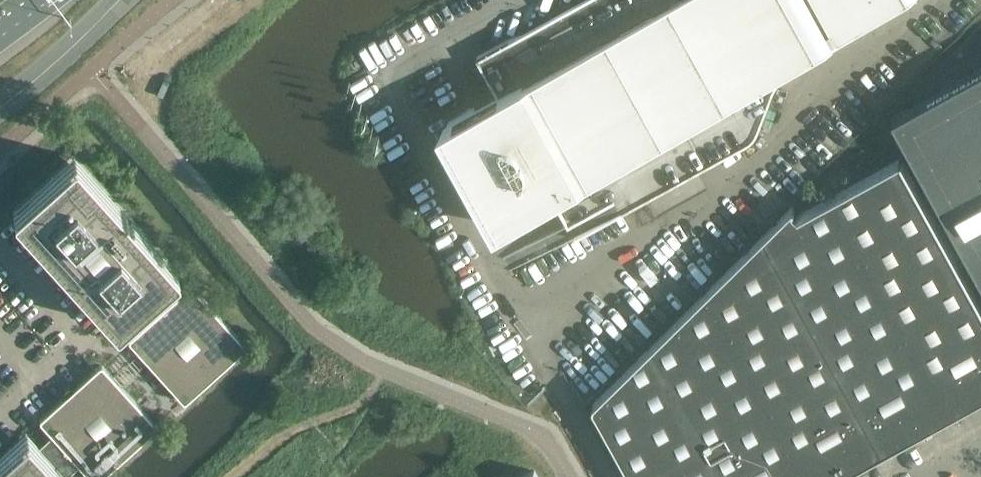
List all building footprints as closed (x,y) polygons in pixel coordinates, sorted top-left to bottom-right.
[(906,4),(912,0),(581,0),(477,57),(498,95),(449,122),(506,225),(555,198),(576,236),(748,141),(754,136),(758,129),(777,88),(780,78),(794,66),(906,4)] [(893,117),(980,276),(980,69),(893,117)] [(161,288),(177,273),(178,272),(178,271),(178,270),(177,269),(76,157),(75,156),(74,156),(73,157),(72,157),(13,210),(13,212),(13,213),(52,256),(53,260),(53,261),(54,264),(56,268),(58,271),(60,273),(62,275),(64,277),(68,280),(72,282),(76,283),(115,326),(116,327),(117,327),(118,326),(131,315),(142,327),(129,339),(129,340),(129,341),(149,363),(149,364),(150,364),(151,364),(152,363),(163,376),(163,377),(162,377),(162,378),(163,379),(182,401),(183,401),(184,401),(185,401),(186,401),(245,348),(245,347),(245,346),(245,345),(245,344),(192,285),(191,285),(190,285),(189,285),(188,285),(172,300),(161,288)] [(902,161),(901,160),(900,160),(899,160),(798,216),(793,211),(795,209),(795,208),(795,207),(794,207),(794,206),(793,207),(792,207),(593,404),(593,405),(632,476),(836,476),(980,397),(980,305),(902,161)] [(66,476),(79,465),(90,476),(101,476),(156,428),(156,427),(156,426),(156,425),(103,366),(102,365),(100,365),(78,385),(77,386),(77,387),(77,388),(78,388),(75,391),(65,400),(65,399),(64,399),(63,399),(62,399),(40,419),(40,420),(40,421),(40,422),(51,434),(39,446),(28,433),(27,433),(26,433),(25,433),(24,433),(0,455),(0,476),(67,476),(66,476)]
